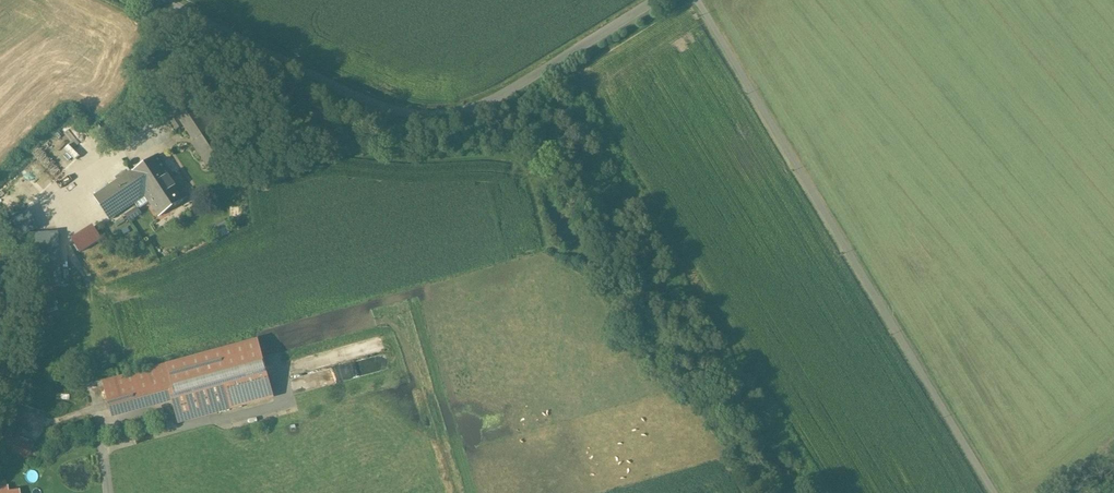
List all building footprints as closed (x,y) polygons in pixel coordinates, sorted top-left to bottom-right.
[(158,154),(131,172),(94,197),(108,217),(144,193),(145,193),(172,175),(158,154)] [(145,193),(144,193),(159,216),(186,197),(172,175),(145,193)] [(137,208),(125,215),(129,220),(141,213),(137,208)] [(92,223),(70,237),(80,252),(101,239),(92,223)] [(58,231),(36,232),(38,259),(49,258),(49,271),(60,270),(58,231)] [(54,299),(45,302),(48,311),(57,309),(54,299)] [(258,339),(103,382),(111,408),(174,391),(181,416),(226,403),(226,404),(272,391),(262,357),(258,339)] [(376,358),(290,375),(293,391),(379,374),(376,358)] [(0,434),(0,448),(29,458),(33,445),(0,434)]
